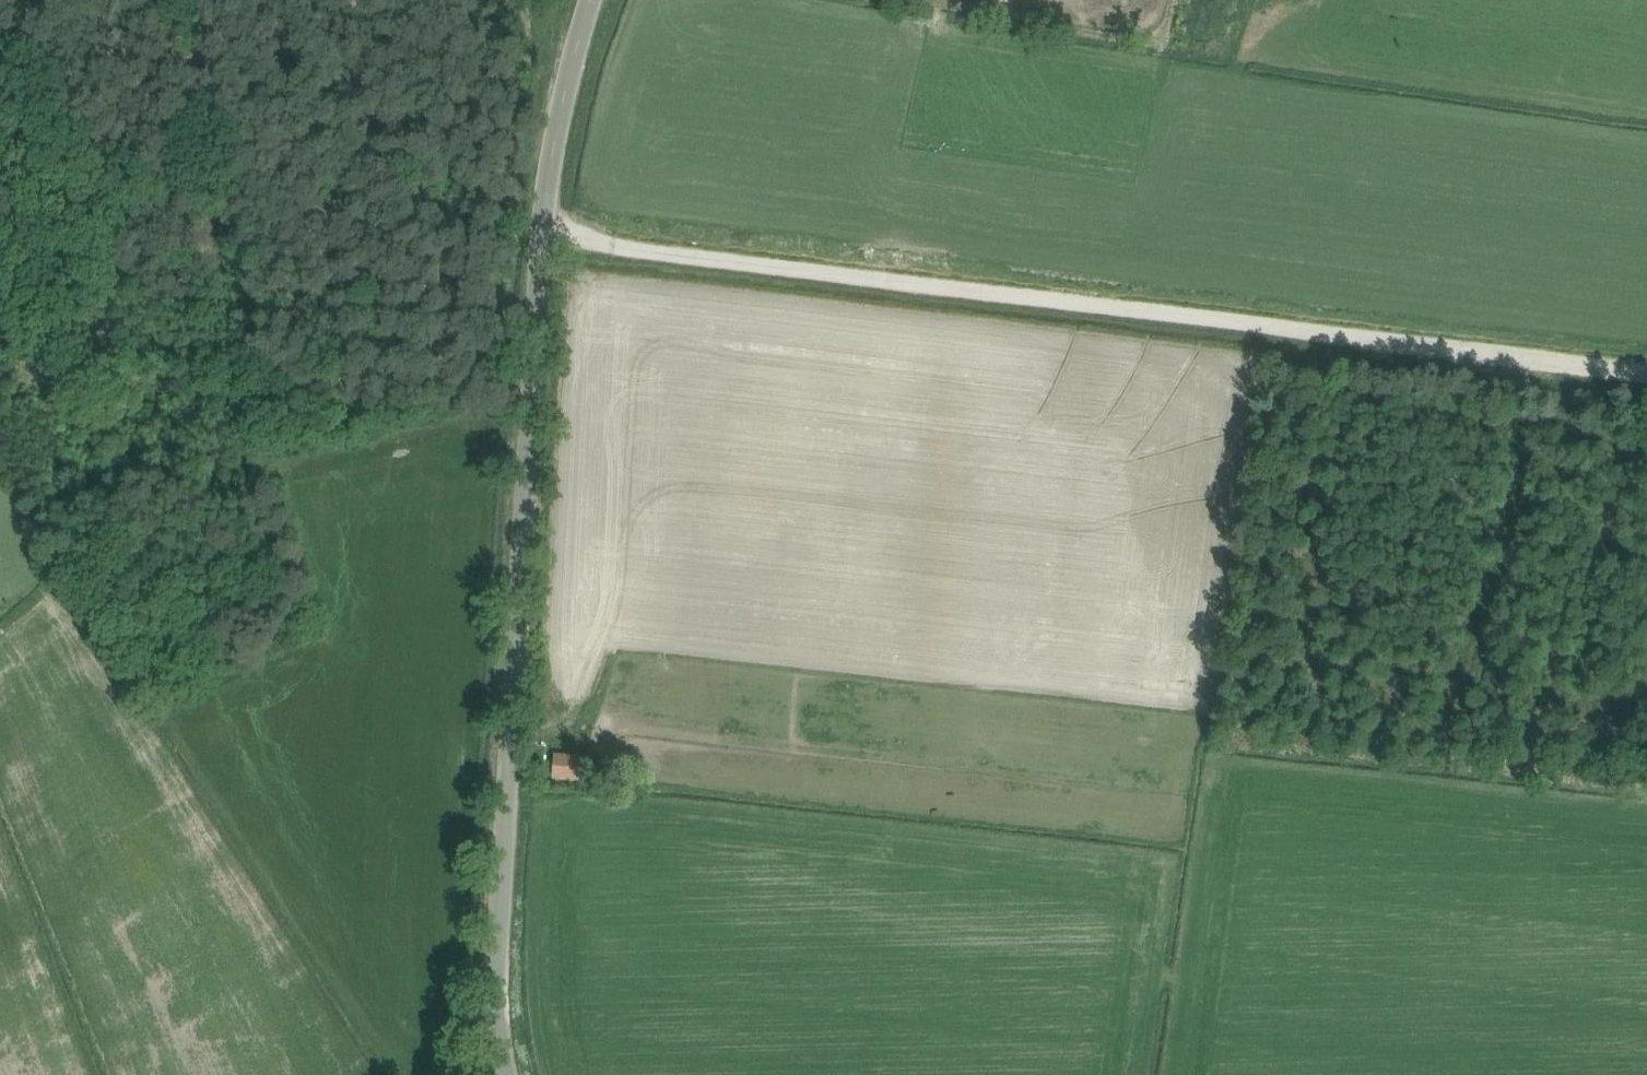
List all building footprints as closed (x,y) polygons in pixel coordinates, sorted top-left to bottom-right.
[(553,778),(589,780),(591,757),(556,754),(553,778)]
